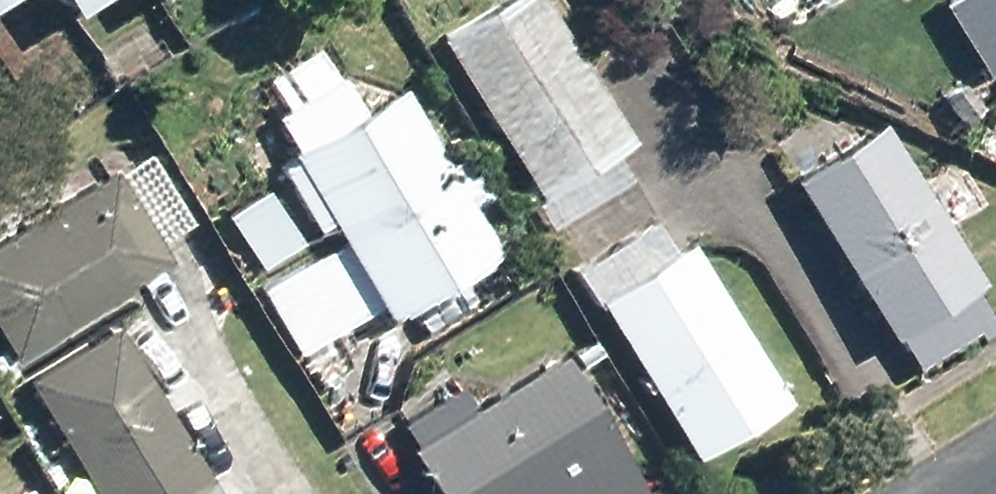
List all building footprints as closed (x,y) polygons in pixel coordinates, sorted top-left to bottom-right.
[(431,30),(542,218),(645,157),(552,0),(483,0),(431,30)] [(405,74),(288,143),(389,314),(506,246),(405,74)] [(916,180),(882,116),(786,165),(879,336),(896,327),(908,359),(995,327),(995,306),(946,170),(916,180)] [(0,234),(0,324),(20,356),(169,266),(109,168),(0,234)] [(675,211),(574,272),(687,458),(788,396),(675,211)] [(31,389),(92,493),(223,493),(128,333),(31,389)] [(647,484),(565,339),(402,433),(437,493),(629,493),(647,484)]
